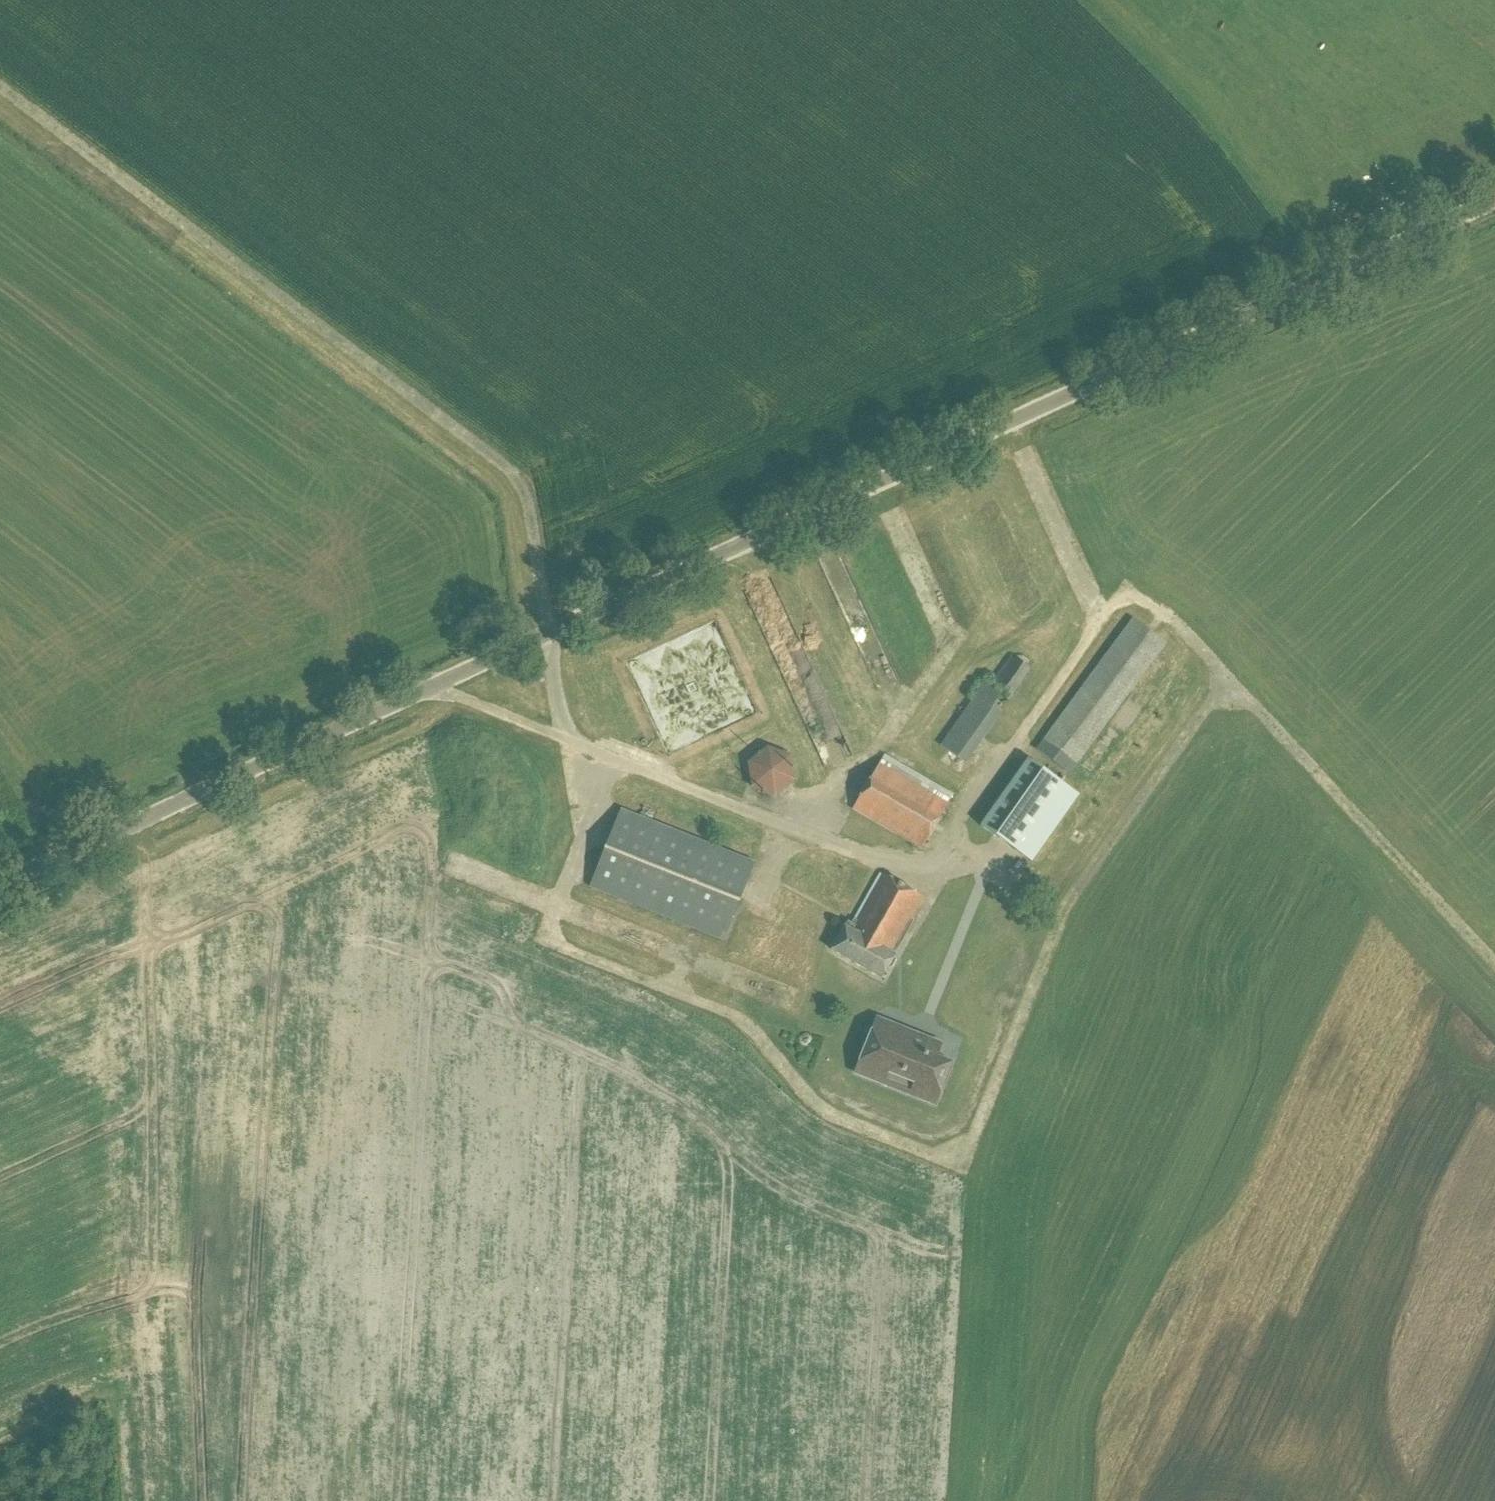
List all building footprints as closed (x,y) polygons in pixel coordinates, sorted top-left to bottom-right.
[(1033,750),(1069,775),(1165,643),(1130,619),(1033,750)] [(941,745),(967,762),(1001,711),(993,707),(1001,696),(1009,700),(1030,668),(1011,655),(988,687),(986,685),(982,683),(973,696),(974,697),(941,745)] [(751,787),(775,797),(795,780),(792,756),(767,746),(747,762),(751,787)] [(981,826),(1031,862),(1078,795),(1028,759),(981,826)] [(853,809),(922,849),(950,800),(881,760),(853,809)] [(590,887),(723,940),(754,862),(621,809),(590,887)] [(831,950),(882,980),(895,955),(914,921),(911,919),(923,897),(880,873),(852,923),(848,920),(845,926),(831,950)] [(867,1078),(935,1105),(952,1063),(936,1056),(941,1044),(876,1018),(861,1057),(854,1072),(867,1078)]
